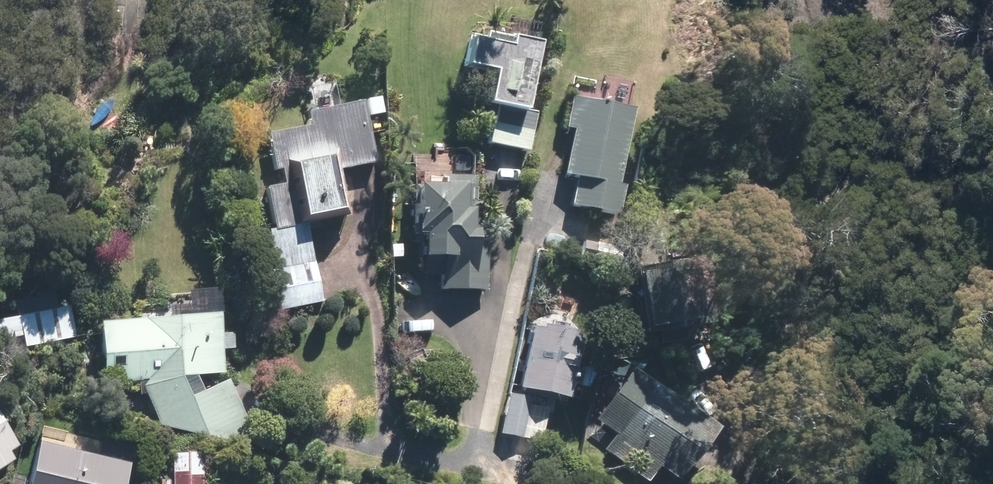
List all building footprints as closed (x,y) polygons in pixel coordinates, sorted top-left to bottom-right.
[(511,45),(473,37),(469,59),(501,66),(494,101),(503,102),(495,142),(532,149),(540,112),(530,110),(545,39),(514,33),(511,45)] [(639,107),(585,96),(570,168),(583,171),(577,204),(621,213),(627,183),(624,182),(639,107)] [(313,127),(275,133),(281,168),(288,166),(291,180),(269,184),(276,226),(270,227),(284,307),(327,300),(313,218),(350,212),(342,166),(382,159),(372,100),(310,110),(313,127)] [(461,181),(412,180),(411,241),(422,241),(422,276),(435,276),(435,287),(483,288),(484,229),(469,228),(469,209),(460,209),(461,181)] [(682,272),(638,278),(644,331),(689,325),(682,272)] [(0,320),(0,326),(2,338),(26,333),(28,348),(78,338),(72,306),(0,320)] [(226,316),(102,327),(105,369),(120,368),(122,382),(147,380),(165,422),(237,442),(280,426),(230,365),(226,316)] [(586,332),(537,322),(524,387),(573,397),(586,332)] [(639,367),(604,417),(624,431),(609,452),(649,481),(664,460),(688,477),(724,428),(639,367)] [(532,396),(512,392),(503,435),(524,439),(532,396)] [(16,458),(11,450),(22,443),(0,410),(0,469),(16,458)] [(41,439),(29,483),(131,483),(140,447),(104,438),(100,455),(41,439)] [(176,445),(175,477),(164,477),(164,483),(205,483),(205,445),(176,445)]
